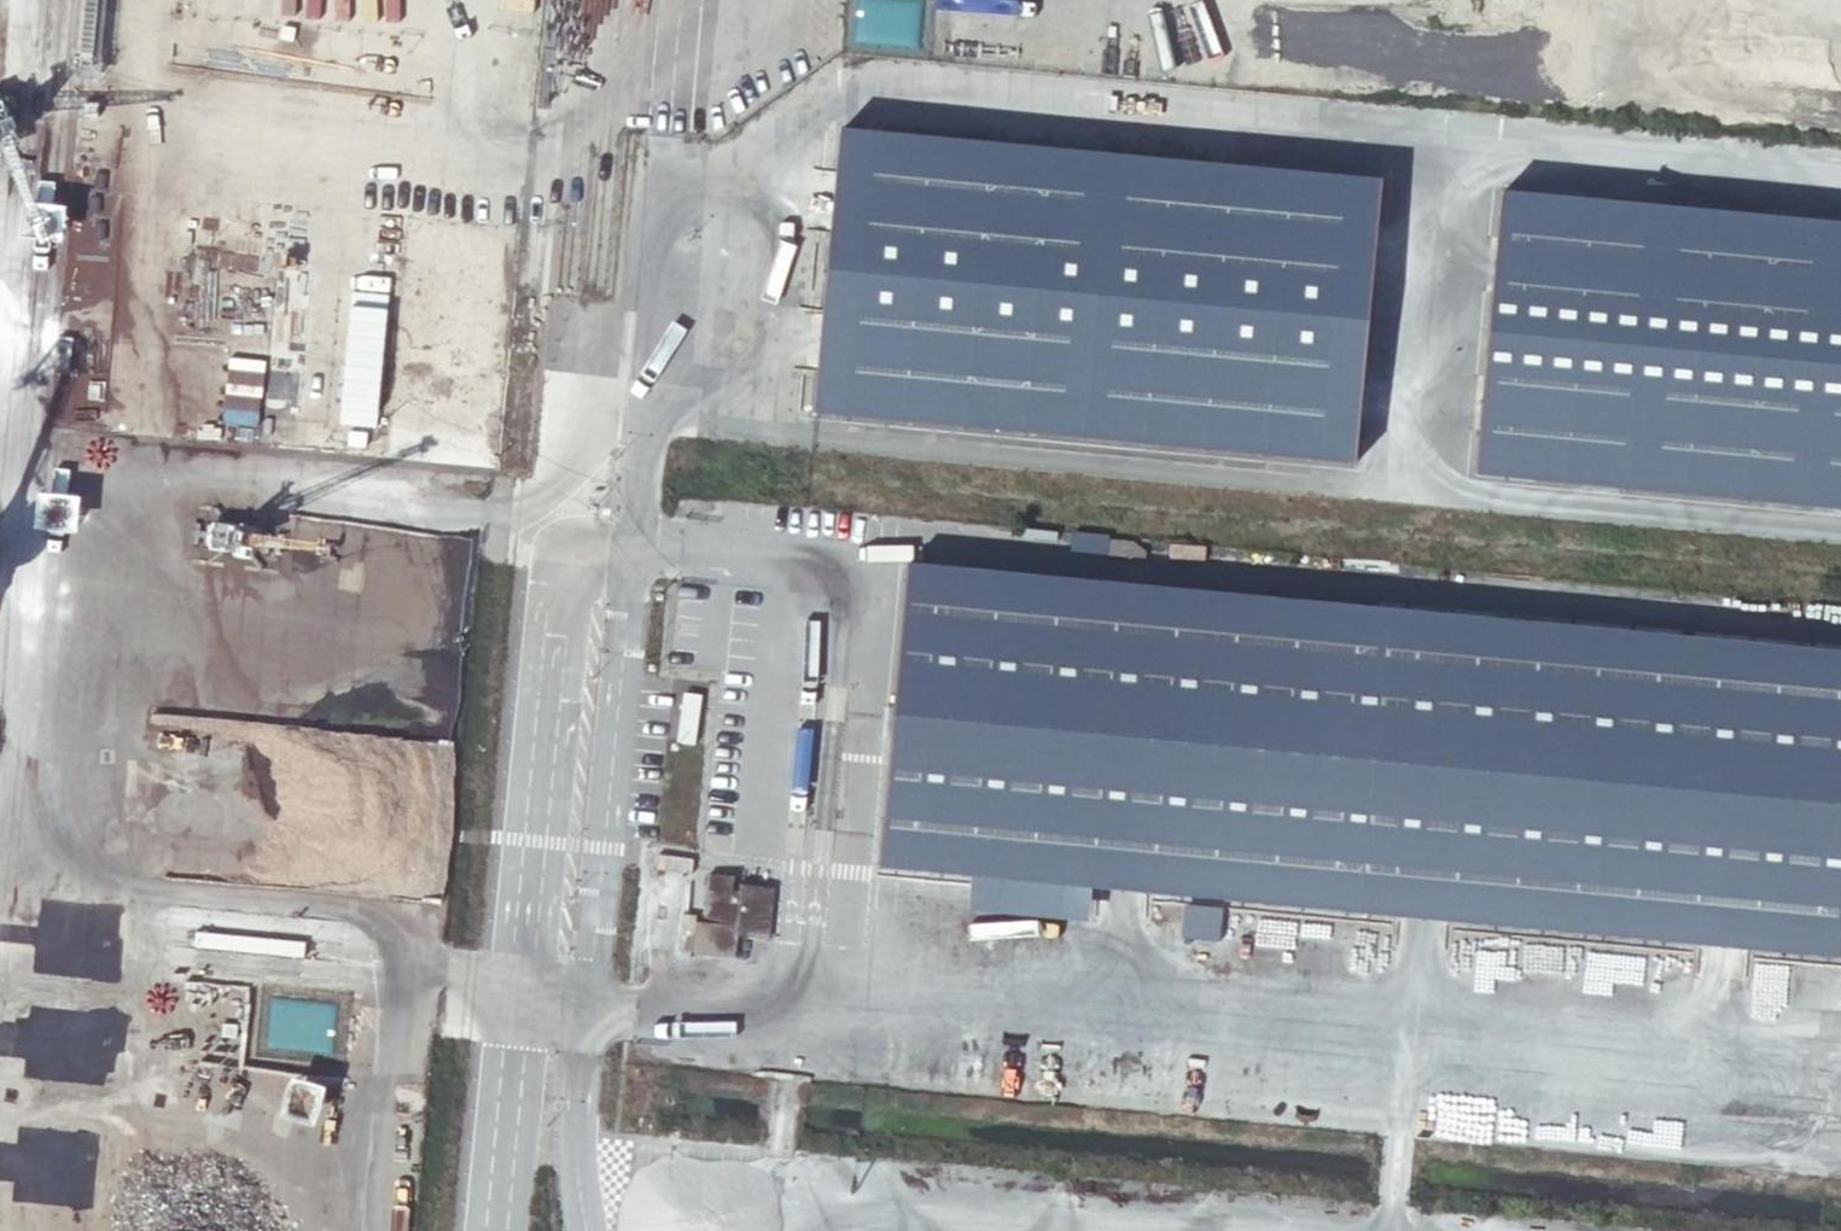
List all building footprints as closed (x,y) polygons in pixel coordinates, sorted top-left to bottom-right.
[(849,136),(824,412),(1359,461),(1384,185),(849,136)] [(1486,470),(1840,503),(1840,226),(1512,195),(1486,470)] [(922,567),(895,861),(1840,949),(1840,652),(922,567)] [(683,755),(679,811),(694,813),(700,756),(683,755)] [(707,899),(704,931),(745,936),(747,916),(780,917),(784,867),(745,865),(745,855),(719,853),(713,901),(707,899)] [(783,1046),(782,1079),(824,1079),(824,1046),(783,1046)]
